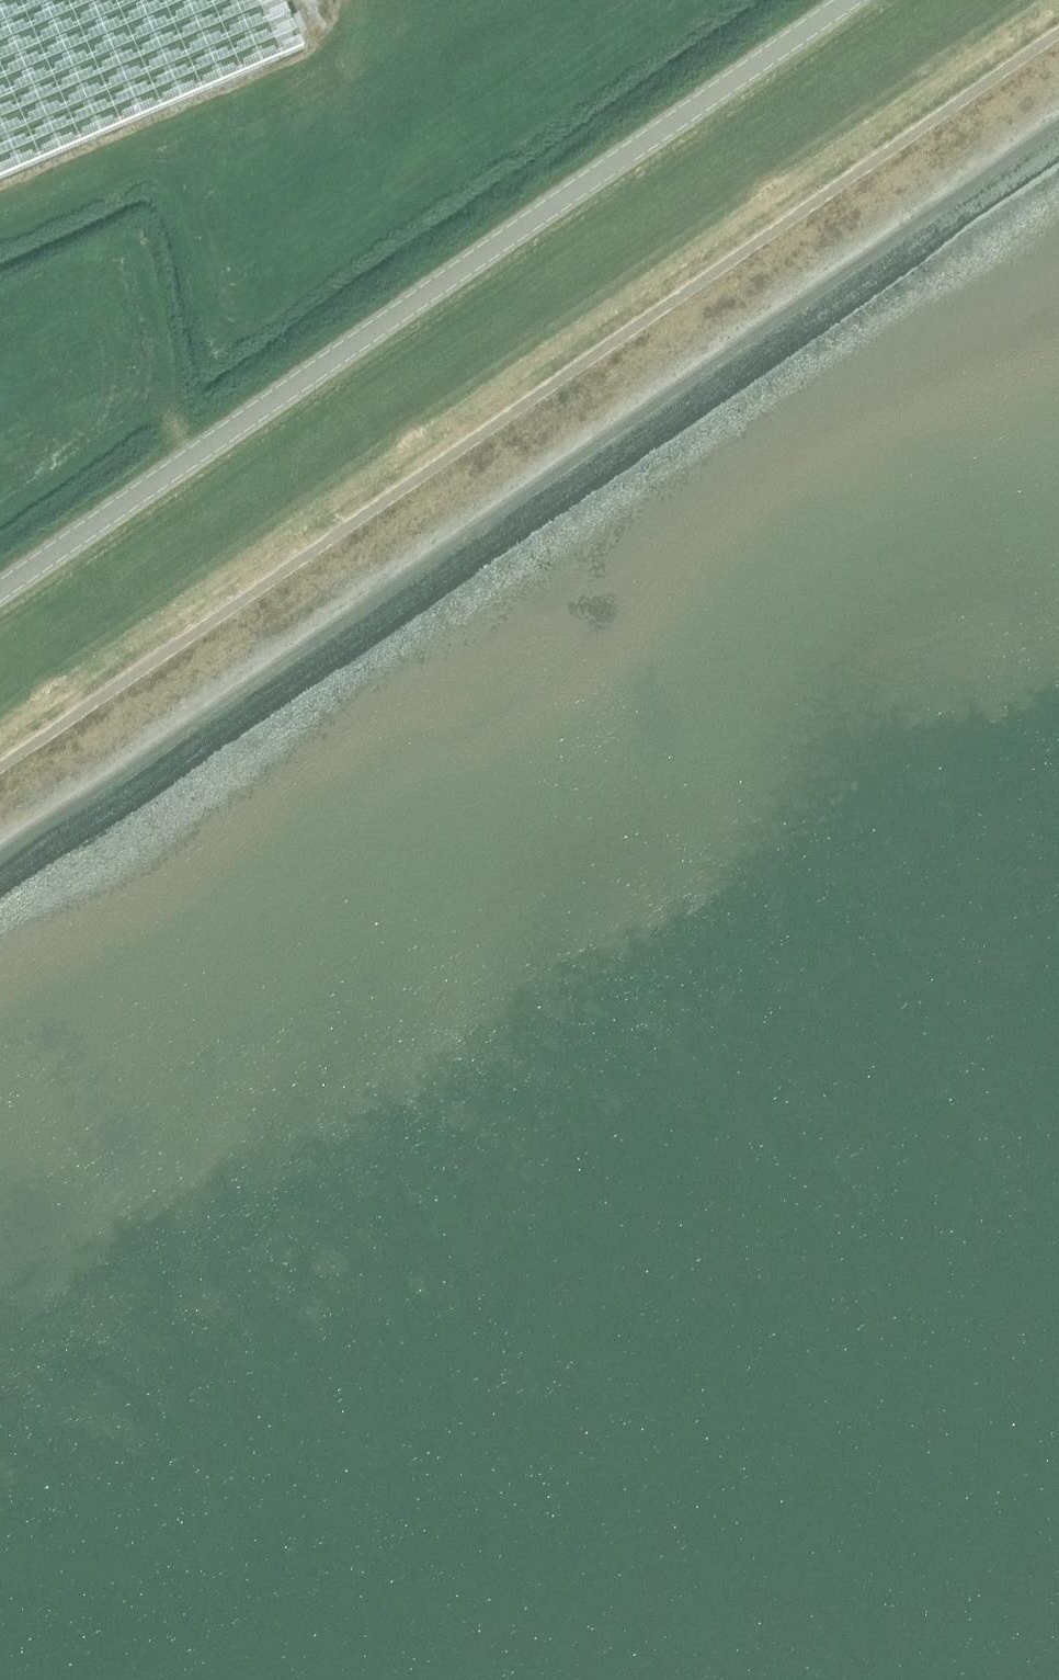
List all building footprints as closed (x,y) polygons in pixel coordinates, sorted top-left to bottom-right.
[(305,50),(283,0),(0,0),(0,181),(305,50)]
